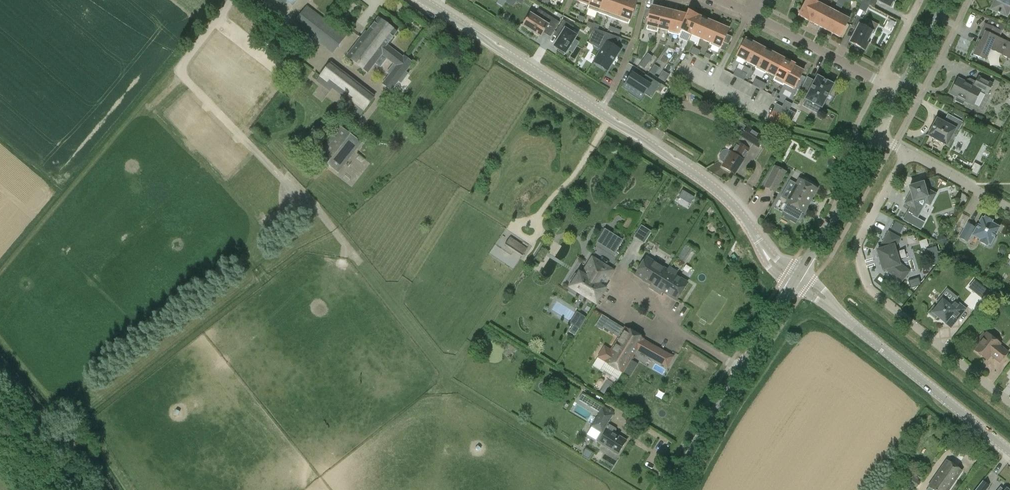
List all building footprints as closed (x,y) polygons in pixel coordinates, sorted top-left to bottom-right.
[(589,5),(587,9),(597,13),(602,0),(590,0),(589,5)] [(597,13),(608,17),(614,0),(602,0),(597,13)] [(608,17),(618,21),(626,0),(614,0),(608,17)] [(633,0),(626,0),(618,21),(628,25),(637,1),(633,0)] [(812,0),(807,0),(799,16),(809,21),(818,3),(812,0)] [(998,0),(995,0),(991,9),(1006,16),(1009,7),(1009,0),(998,0)] [(828,8),(818,3),(809,21),(819,26),(828,8)] [(346,36),(307,6),(293,23),(333,54),(346,36)] [(657,32),(663,9),(652,6),(651,10),(646,8),(644,16),(649,17),(646,29),(657,32)] [(839,14),(828,8),(819,26),(829,32),(839,14)] [(539,9),(534,16),(531,14),(523,26),(541,37),(543,32),(550,37),(559,22),(552,18),(539,9)] [(673,12),(663,9),(658,29),(668,31),(673,12)] [(684,14),(673,12),(668,31),(668,33),(679,36),(680,30),(684,14)] [(698,16),(688,12),(687,15),(684,14),(680,30),(690,34),(698,16)] [(849,19),(839,14),(829,32),(840,37),(849,19)] [(708,20),(698,16),(690,34),(700,39),(708,20)] [(867,21),(857,16),(851,27),(857,30),(850,42),(855,45),(855,46),(860,49),(861,48),(865,50),(869,43),(866,41),(872,30),(864,26),(867,21)] [(366,31),(347,56),(368,73),(375,64),(382,54),(387,58),(387,59),(391,62),(393,63),(396,66),(390,74),(390,75),(383,83),(391,90),(398,81),(399,80),(405,72),(411,64),(413,62),(404,56),(403,57),(398,53),(393,50),(387,45),(397,32),(378,18),(367,32),(366,31)] [(558,51),(564,55),(565,53),(566,54),(577,36),(569,31),(573,26),(563,20),(555,33),(560,36),(554,46),(559,49),(558,51)] [(718,24),(708,20),(700,39),(710,43),(718,24)] [(729,29),(718,24),(710,43),(709,45),(720,49),(729,29)] [(1007,42),(997,38),(1000,31),(984,24),(979,37),(980,38),(973,54),(985,60),(990,49),(1002,54),(1001,55),(1009,59),(1009,43),(1007,42)] [(594,62),(607,70),(620,50),(615,47),(621,38),(598,30),(594,29),(588,42),(593,46),(597,40),(604,45),(594,62)] [(756,44),(746,39),(746,40),(742,47),(737,57),(746,62),(756,44)] [(765,49),(756,44),(746,62),(756,67),(765,49)] [(776,54),(765,49),(756,67),(755,68),(765,74),(766,72),(776,54)] [(787,60),(776,54),(766,72),(775,77),(773,80),(776,82),(787,60)] [(643,60),(639,65),(644,68),(648,63),(643,60)] [(797,66),(787,60),(776,82),(783,86),(784,84),(787,85),(797,68),(797,66)] [(316,81),(323,87),(338,68),(331,63),(316,81)] [(807,73),(797,68),(787,85),(797,91),(807,73)] [(663,71),(659,78),(664,81),(669,74),(663,71)] [(632,73),(623,87),(630,91),(628,93),(640,101),(641,98),(642,99),(645,94),(650,86),(657,90),(661,84),(645,75),(642,80),(632,73)] [(821,107),(833,84),(817,76),(814,81),(807,77),(800,90),(807,93),(805,99),(812,103),(809,109),(817,113),(820,107),(821,107)] [(993,84),(978,76),(973,86),(981,90),(981,91),(987,94),(993,84)] [(950,94),(957,97),(955,101),(962,104),(964,101),(973,106),(980,92),(981,91),(981,90),(973,86),(958,78),(950,94)] [(664,94),(668,88),(661,84),(657,90),(664,94)] [(364,88),(349,107),(360,115),(375,96),(364,88)] [(685,101),(682,89),(674,92),(677,103),(685,101)] [(768,120),(781,126),(792,104),(787,101),(783,108),(776,104),(768,120)] [(964,115),(955,110),(953,114),(962,119),(964,115)] [(948,114),(943,122),(936,118),(927,136),(950,147),(963,122),(948,114)] [(338,173),(362,143),(340,126),(316,156),(338,173)] [(720,161),(724,163),(722,166),(734,174),(743,160),(740,158),(750,142),(758,147),(764,138),(747,128),(731,152),(727,149),(722,150),(719,156),(720,161)] [(776,193),(787,172),(774,165),(763,187),(776,193)] [(799,178),(787,202),(804,211),(816,187),(799,178)] [(905,203),(916,209),(918,203),(922,205),(924,202),(929,205),(935,194),(927,189),(925,190),(923,183),(909,187),(911,194),(909,195),(905,203)] [(989,245),(999,228),(991,223),(992,221),(985,217),(983,219),(982,218),(976,228),(967,223),(959,237),(967,242),(971,235),(981,240),(979,242),(987,246),(988,244),(989,245)] [(634,235),(643,241),(650,230),(641,225),(634,235)] [(604,229),(597,241),(615,252),(622,240),(604,229)] [(901,281),(909,271),(899,263),(894,248),(899,238),(888,233),(879,249),(877,250),(883,269),(885,269),(901,281)] [(940,234),(936,241),(943,245),(947,238),(940,234)] [(510,236),(505,245),(523,255),(528,247),(510,236)] [(683,261),(691,248),(685,244),(678,257),(683,261)] [(572,284),(570,287),(595,303),(604,288),(599,285),(603,280),(605,281),(612,270),(591,257),(588,263),(590,264),(583,275),(579,272),(577,275),(575,273),(569,282),(572,284)] [(667,270),(646,257),(636,274),(652,284),(650,288),(659,294),(662,290),(676,299),(686,282),(675,275),(677,271),(669,267),(667,270)] [(911,288),(921,284),(918,276),(907,281),(911,288)] [(979,283),(973,291),(982,299),(988,291),(979,283)] [(928,313),(935,319),(937,317),(945,323),(951,315),(957,320),(966,309),(955,300),(950,306),(947,304),(949,301),(942,296),(936,303),(939,304),(936,308),(934,306),(928,313)] [(569,332),(574,336),(586,318),(577,312),(570,323),(574,325),(569,332)] [(624,326),(603,360),(622,372),(636,349),(667,366),(672,356),(642,339),(643,338),(624,326)] [(1000,362),(1008,352),(998,345),(1000,343),(987,333),(986,335),(983,333),(976,342),(978,344),(974,350),(986,360),(991,355),(994,357),(993,357),(1000,362)] [(583,395),(579,401),(596,411),(599,405),(583,395)] [(591,425),(601,432),(600,434),(600,435),(603,437),(599,443),(617,454),(626,440),(614,433),(616,430),(616,428),(607,423),(614,412),(603,406),(591,425)] [(928,486),(934,489),(948,489),(962,471),(946,460),(928,486)] [(908,483),(917,488),(921,482),(913,476),(912,477),(904,471),(900,477),(908,482),(908,483)] [(976,489),(985,489),(989,485),(984,481),(976,489)]
